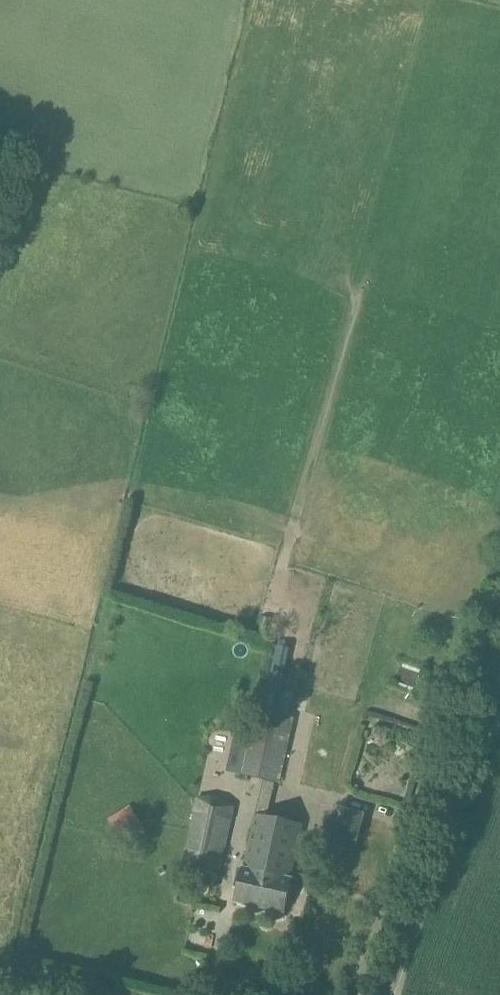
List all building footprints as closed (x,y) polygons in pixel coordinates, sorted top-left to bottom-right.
[(248,752),(243,775),(277,782),(282,759),(285,744),(251,737),(248,752)] [(224,802),(209,799),(196,801),(184,861),(223,869),(235,807),(224,802)] [(140,824),(129,806),(108,820),(119,837),(140,824)] [(256,816),(246,861),(291,874),(301,827),(256,816)] [(291,874),(246,861),(245,866),(242,865),(241,871),(238,870),(234,887),(239,888),(236,903),(284,914),(292,878),(290,878),(291,874)]
